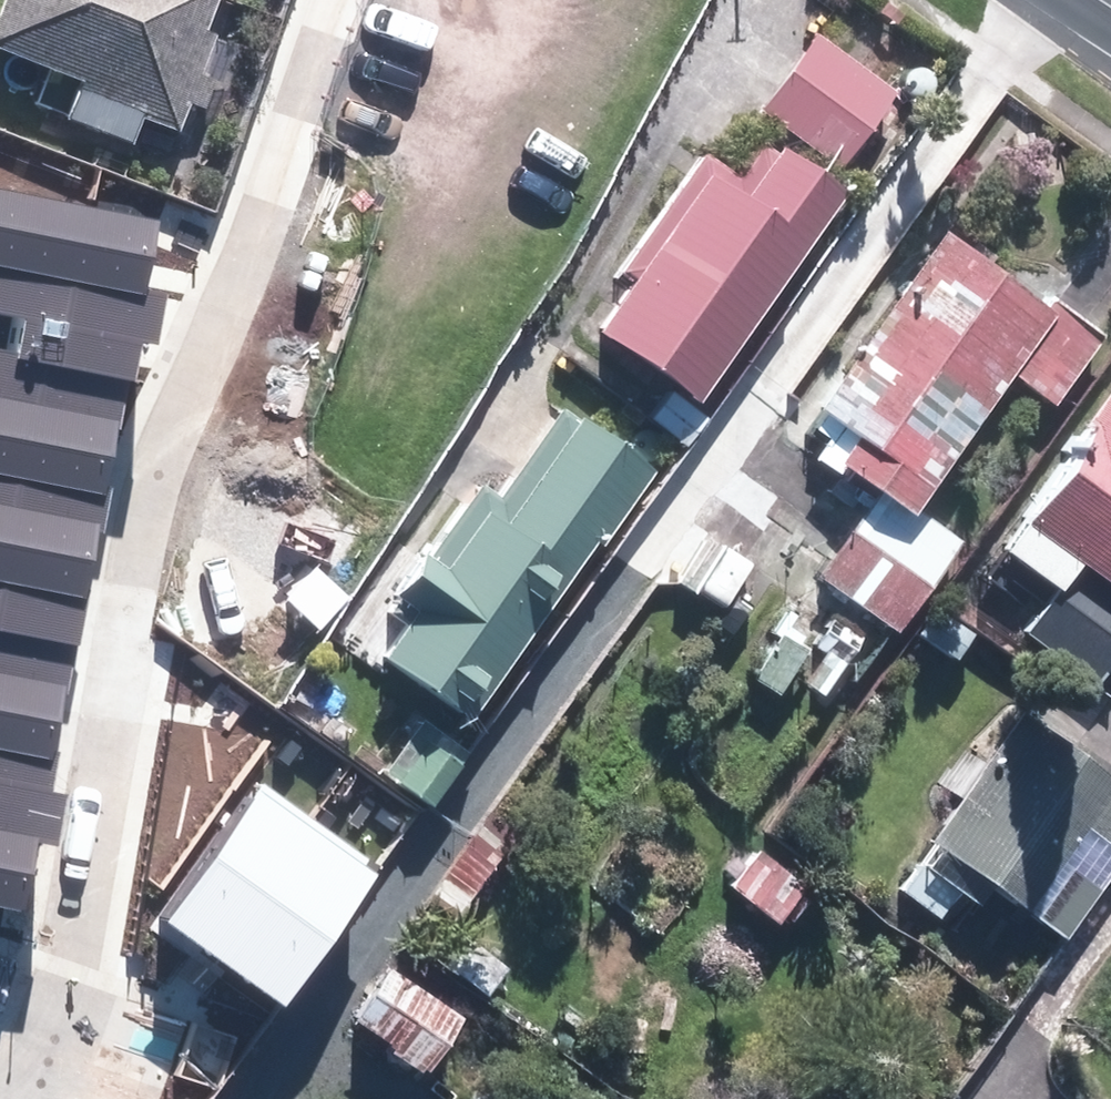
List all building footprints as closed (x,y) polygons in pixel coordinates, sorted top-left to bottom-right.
[(0,6),(0,56),(80,87),(68,117),(139,145),(151,114),(183,126),(232,0),(2,0),(0,6)] [(894,90),(814,32),(758,109),(838,167),(894,90)] [(695,395),(845,188),(783,143),(778,150),(763,139),(739,172),(706,149),(619,268),(632,278),(598,326),(695,395)] [(147,303),(162,223),(0,192),(0,275),(147,303)] [(1043,299),(944,227),(815,405),(854,432),(836,457),(882,490),(910,510),(1010,371),(1052,402),(1102,333),(1047,294),(1043,299)] [(124,423),(147,303),(0,275),(0,399),(124,423)] [(1086,417),(1094,423),(1004,546),(1058,585),(1078,557),(1110,581),(1110,382),(1086,417)] [(106,509),(124,423),(0,399),(0,489),(106,509)] [(607,533),(654,468),(566,405),(501,495),(483,482),(432,552),(426,547),(394,590),(419,608),(385,655),(464,712),(598,527),(607,533)] [(85,598),(89,599),(106,509),(0,489),(0,582),(85,598)] [(820,576),(894,630),(957,543),(910,510),(882,490),(820,576)] [(723,605),(751,561),(708,533),(680,578),(723,605)] [(1096,684),(1110,664),(1110,581),(1078,557),(1058,585),(1023,632),(1096,684)] [(68,688),(85,598),(0,582),(0,675),(68,688)] [(972,630),(938,605),(917,633),(952,658),(972,630)] [(803,647),(779,633),(752,677),(775,691),(803,647)] [(48,792),(68,688),(0,675),(0,783),(48,792)] [(1020,708),(929,839),(1069,936),(1110,876),(1110,771),(1020,708)] [(478,755),(434,723),(394,779),(437,810),(478,755)] [(30,909),(43,842),(56,845),(65,796),(48,792),(0,783),(0,903),(30,909)] [(380,873),(262,791),(168,925),(286,1007),(380,873)] [(516,828),(490,809),(428,895),(454,914),(516,828)] [(760,847),(730,883),(775,921),(805,885),(760,847)] [(461,1015),(387,961),(349,1013),(423,1066),(461,1015)]
